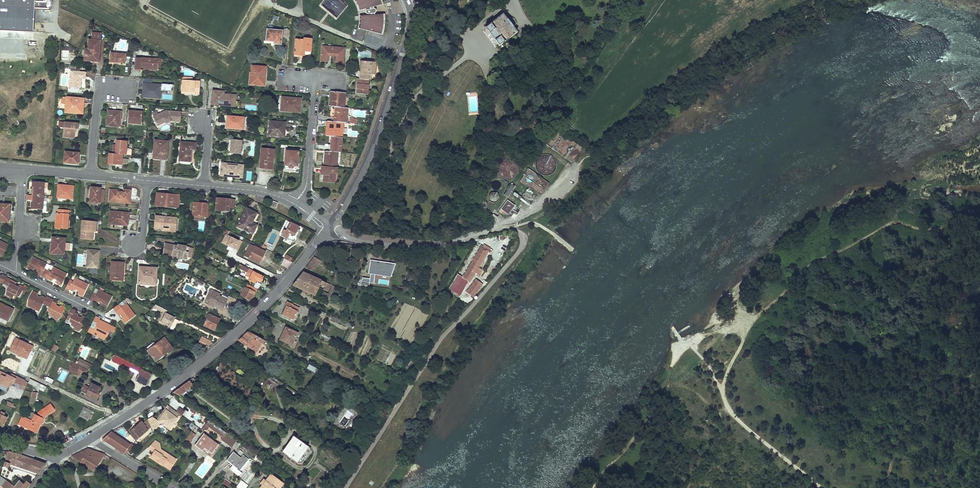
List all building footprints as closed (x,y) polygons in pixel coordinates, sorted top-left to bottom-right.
[(33,32),(34,23),(35,10),(51,11),(51,0),(0,0),(0,31),(33,32)] [(339,0),(327,0),(322,6),(338,19),(347,7),(339,0)] [(357,6),(360,5),(361,10),(370,8),(370,10),(367,10),(366,11),(366,12),(365,13),(366,14),(368,14),(371,14),(371,16),(360,16),(360,20),(360,22),(359,25),(358,28),(382,35),(383,33),(384,31),(384,27),(385,23),(385,14),(375,15),(374,7),(383,5),(383,3),(382,0),(354,0),(356,2),(357,6)] [(494,40),(498,46),(516,32),(512,27),(507,20),(503,14),(485,27),(489,33),(490,33),(494,39),(494,40)] [(510,18),(507,20),(512,27),(515,25),(510,18)] [(274,44),(281,44),(282,31),(267,29),(266,41),(274,42),(274,44)] [(85,49),(85,56),(86,56),(86,61),(92,61),(92,59),(99,59),(101,33),(92,33),(91,40),(89,40),(88,49),(85,49)] [(294,55),(301,56),(302,51),(305,52),(311,52),(312,39),(303,38),(303,40),(295,39),(294,55)] [(336,62),(343,63),(345,48),(329,47),(328,50),(322,49),(321,61),(328,61),(328,55),(337,56),(336,62)] [(111,53),(110,62),(125,63),(126,54),(111,53)] [(135,70),(140,70),(140,69),(143,69),(147,70),(147,69),(157,69),(157,67),(161,67),(161,60),(159,58),(154,58),(154,59),(136,58),(135,70)] [(361,61),(359,79),(369,80),(369,74),(372,74),(375,74),(376,62),(361,61)] [(249,84),(264,85),(266,67),(252,66),(252,73),(250,73),(249,84)] [(81,88),(82,79),(82,77),(86,77),(86,72),(75,71),(75,73),(70,72),(69,87),(81,88)] [(357,79),(356,94),(368,95),(368,90),(369,80),(359,79),(357,79)] [(194,95),(199,95),(200,81),(192,81),(183,80),(182,80),(181,92),(194,93),(194,95)] [(145,87),(144,97),(158,98),(159,90),(161,90),(161,85),(144,84),(143,87),(145,87)] [(235,106),(236,96),(224,95),(224,92),(213,91),(212,104),(218,105),(218,103),(221,103),(221,105),(235,106)] [(337,107),(343,107),(344,93),(330,91),(329,106),(337,107)] [(65,112),(81,114),(82,99),(62,97),(62,103),(66,104),(65,112)] [(281,110),(299,112),(300,99),(282,98),(281,110)] [(335,117),(334,122),(342,122),(348,123),(349,123),(350,116),(347,115),(348,108),(343,107),(337,107),(335,117)] [(172,122),(180,122),(181,112),(166,110),(153,117),(158,126),(165,123),(166,124),(172,122)] [(107,126),(119,127),(120,112),(108,111),(107,126)] [(141,124),(142,112),(128,111),(127,123),(141,124)] [(227,127),(243,129),(244,118),(228,116),(227,127)] [(269,135),(283,136),(283,129),(285,129),(285,122),(270,121),(269,135)] [(332,136),(340,137),(341,132),(342,122),(334,122),(328,121),(326,136),(332,136)] [(63,137),(74,138),(75,129),(78,129),(79,124),(65,122),(63,137)] [(556,131),(546,145),(572,163),(582,148),(556,131)] [(337,152),(341,152),(342,137),(340,137),(332,136),(331,151),(337,152)] [(230,153),(241,154),(242,140),(231,139),(230,153)] [(126,149),(127,141),(117,140),(115,154),(123,154),(131,155),(131,150),(130,149),(126,149)] [(153,158),(167,159),(168,142),(155,140),(153,158)] [(179,161),(190,161),(191,150),(195,150),(196,144),(181,142),(179,161)] [(260,168),(272,169),(274,150),(261,149),(260,168)] [(294,168),(294,166),(298,167),(299,151),(285,150),(284,166),(288,166),(288,167),(289,168),(291,169),(293,169),(294,168)] [(325,151),(324,166),(336,167),(337,152),(331,151),(325,151)] [(79,153),(65,152),(64,163),(78,164),(79,153)] [(122,165),(123,154),(115,154),(109,153),(108,164),(122,165)] [(556,166),(556,165),(556,163),(555,162),(555,161),(554,160),(553,159),(552,158),(551,157),(550,156),(549,156),(547,155),(546,155),(545,155),(543,155),(542,156),(541,156),(540,157),(538,158),(537,158),(537,160),(536,161),(535,162),(535,163),(535,164),(534,166),(535,167),(535,168),(535,170),(536,171),(536,172),(537,173),(538,174),(539,175),(541,176),(542,176),(543,176),(544,177),(546,177),(547,176),(548,176),(550,176),(551,175),(552,174),(553,173),(554,172),(555,171),(555,170),(556,169),(556,167),(556,166)] [(514,177),(516,175),(517,172),(518,169),(517,165),(515,163),(513,161),(510,159),(507,159),(504,160),(501,162),(499,164),(498,168),(498,171),(499,174),(501,177),(504,178),(508,179),(511,178),(514,177)] [(232,177),(242,178),(243,165),(222,163),(221,174),(232,175),(232,177)] [(336,173),(337,167),(336,167),(324,166),(322,166),(321,175),(324,175),(324,181),(334,182),(335,173),(336,173)] [(548,183),(528,170),(520,181),(540,195),(548,183)] [(497,189),(498,189),(500,188),(501,186),(501,185),(501,183),(500,182),(499,180),(497,180),(496,179),(494,180),(492,180),(491,182),(491,183),(491,185),(491,187),(492,188),(494,189),(495,190),(497,189)] [(32,195),(43,196),(44,187),(44,182),(35,182),(34,187),(34,191),(33,191),(32,195)] [(514,186),(510,184),(506,189),(507,190),(505,194),(507,196),(514,186)] [(57,197),(72,199),(73,187),(58,185),(57,197)] [(104,203),(105,190),(100,190),(101,188),(91,187),(90,202),(104,203)] [(119,191),(110,190),(109,201),(130,203),(131,191),(124,190),(123,192),(118,192),(119,191)] [(496,202),(497,200),(498,199),(498,197),(498,196),(497,194),(496,193),(494,192),(493,192),(491,193),(490,194),(489,195),(489,197),(489,198),(489,200),(490,201),(491,202),(493,202),(494,202),(496,202)] [(156,205),(179,207),(180,195),(177,195),(177,197),(165,196),(166,194),(157,193),(156,205)] [(43,202),(43,196),(32,195),(32,200),(33,200),(33,204),(33,209),(42,210),(42,209),(46,209),(47,202),(43,202)] [(217,198),(216,210),(228,211),(229,207),(234,207),(234,200),(217,198)] [(484,210),(486,209),(487,208),(487,206),(487,204),(486,202),(485,201),(483,200),(481,200),(480,200),(478,201),(477,202),(477,204),(476,206),(477,207),(478,209),(479,210),(481,211),(482,211),(484,210)] [(514,205),(507,200),(501,208),(508,214),(514,205)] [(193,215),(210,217),(211,205),(207,205),(207,204),(194,203),(193,215)] [(10,205),(4,204),(2,204),(0,204),(0,221),(9,222),(10,205)] [(237,226),(252,234),(256,227),(251,225),(252,223),(257,213),(246,208),(237,226)] [(55,228),(67,229),(69,211),(58,210),(58,213),(57,213),(55,228)] [(129,213),(111,212),(110,224),(119,225),(119,223),(122,223),(122,225),(128,225),(129,213)] [(169,229),(169,231),(175,232),(176,218),(156,216),(155,228),(162,229),(163,229),(163,228),(163,224),(169,225),(169,229)] [(81,239),(93,240),(93,231),(95,231),(96,222),(83,221),(81,239)] [(281,235),(292,240),(294,240),(299,230),(298,230),(300,227),(290,222),(286,231),(284,230),(281,235)] [(275,247),(280,231),(272,229),(267,244),(275,247)] [(239,249),(243,240),(225,233),(221,243),(239,249)] [(53,250),(53,253),(64,254),(65,239),(52,238),(52,249),(53,250)] [(2,256),(8,245),(0,240),(0,255),(2,256)] [(165,244),(163,253),(168,254),(168,256),(172,256),(173,255),(177,256),(176,257),(183,258),(183,256),(187,257),(188,256),(188,252),(186,252),(187,246),(177,245),(177,246),(165,244)] [(244,255),(249,258),(255,246),(250,244),(244,255)] [(255,246),(249,258),(259,263),(265,251),(255,246)] [(455,283),(451,290),(459,295),(464,288),(461,286),(466,279),(469,282),(475,272),(479,274),(481,269),(478,267),(488,250),(482,246),(471,263),(469,267),(463,277),(459,275),(456,281),(459,282),(458,285),(455,283)] [(86,267),(98,268),(100,251),(88,250),(86,267)] [(42,273),(40,275),(48,279),(49,276),(53,279),(55,278),(56,279),(56,283),(61,285),(67,274),(53,267),(51,272),(44,269),(47,264),(33,257),(27,268),(32,271),(36,268),(37,269),(37,271),(42,273)] [(315,257),(309,264),(314,266),(315,266),(320,260),(315,257)] [(289,267),(293,262),(284,258),(282,263),(289,267)] [(392,276),(394,262),(370,259),(367,277),(361,276),(360,285),(368,286),(369,282),(374,283),(375,274),(392,276)] [(111,262),(111,277),(123,278),(124,263),(111,262)] [(248,272),(250,268),(241,264),(239,268),(248,272)] [(139,285),(155,286),(156,269),(151,269),(139,268),(139,285)] [(249,280),(257,284),(258,281),(260,282),(263,277),(253,272),(249,280)] [(326,290),(328,291),(331,284),(303,272),(292,285),(315,295),(319,288),(325,290),(326,290)] [(243,282),(245,278),(236,274),(234,278),(243,282)] [(5,277),(2,283),(8,286),(11,280),(5,277)] [(72,282),(69,281),(65,288),(69,290),(70,288),(75,290),(76,289),(78,289),(78,294),(83,296),(88,285),(75,278),(72,282)] [(16,282),(11,280),(8,286),(6,290),(6,294),(10,296),(12,293),(17,295),(19,296),(21,293),(24,294),(27,287),(24,286),(23,287),(19,285),(17,287),(16,286),(16,282)] [(467,292),(473,296),(482,284),(476,280),(467,292)] [(251,300),(257,289),(248,284),(246,288),(245,287),(241,295),(251,300)] [(335,286),(332,285),(328,294),(324,292),(322,297),(329,299),(335,286)] [(214,305),(222,309),(227,300),(219,296),(220,294),(210,289),(205,301),(209,302),(208,304),(213,307),(214,305)] [(89,299),(93,301),(94,299),(98,302),(100,300),(101,301),(101,306),(106,308),(112,296),(98,290),(96,294),(92,293),(89,299)] [(43,303),(46,305),(50,306),(48,310),(50,311),(55,314),(53,316),(53,318),(57,320),(60,317),(65,307),(61,305),(58,307),(56,306),(56,303),(52,301),(53,300),(46,296),(45,298),(41,296),(39,297),(38,297),(38,293),(33,291),(28,300),(28,305),(32,308),(33,306),(34,304),(39,306),(41,307),(43,303)] [(293,320),(297,311),(291,308),(293,305),(286,302),(285,306),(286,306),(283,311),(285,312),(283,315),(293,320)] [(8,320),(13,310),(0,303),(0,316),(8,320)] [(124,316),(122,319),(125,324),(136,315),(126,303),(122,307),(120,304),(113,309),(116,312),(118,310),(121,315),(123,314),(124,316)] [(156,305),(153,307),(164,312),(166,313),(167,310),(156,305)] [(75,311),(71,309),(68,316),(71,317),(70,321),(72,322),(77,325),(75,328),(79,331),(82,328),(87,318),(83,315),(80,318),(78,317),(78,314),(74,312),(75,311)] [(175,318),(166,313),(161,322),(171,327),(175,318)] [(214,330),(219,319),(210,314),(204,325),(214,330)] [(100,319),(95,316),(88,331),(92,334),(92,333),(104,339),(108,336),(109,336),(113,333),(115,328),(107,324),(104,326),(102,325),(102,322),(99,320),(100,319)] [(346,326),(348,322),(333,316),(331,319),(346,326)] [(286,327),(283,333),(285,335),(282,341),(289,344),(289,345),(291,346),(294,340),(297,333),(286,327)] [(249,331),(239,341),(256,352),(263,339),(249,331)] [(165,350),(167,352),(172,349),(164,338),(155,344),(154,342),(146,348),(154,358),(165,350)] [(209,346),(211,342),(205,339),(203,342),(201,346),(204,348),(206,344),(209,346)] [(167,352),(165,350),(154,359),(156,361),(167,352)] [(116,360),(136,370),(138,366),(118,357),(116,360)] [(70,370),(83,376),(84,374),(85,374),(87,370),(73,363),(70,370)] [(148,381),(152,375),(141,369),(139,374),(136,380),(140,382),(140,383),(141,384),(143,383),(147,385),(148,384),(149,382),(148,381)] [(303,397),(271,375),(269,378),(284,388),(297,397),(301,400),(303,397)] [(36,387),(44,391),(49,381),(38,376),(36,381),(30,378),(28,382),(36,386),(36,387)] [(189,381),(172,393),(184,402),(186,400),(179,395),(188,389),(189,389),(193,386),(189,381)] [(86,393),(97,399),(99,394),(97,393),(100,387),(91,383),(89,387),(86,393)] [(295,399),(297,397),(284,388),(282,390),(283,393),(292,400),(295,399)] [(23,416),(19,424),(36,432),(40,424),(41,424),(44,418),(43,418),(55,409),(51,404),(39,412),(37,415),(35,414),(32,420),(28,418),(23,416)] [(168,405),(157,420),(158,421),(161,417),(162,418),(165,414),(164,413),(169,406),(168,405)] [(88,420),(92,410),(84,406),(80,416),(88,420)] [(151,427),(153,430),(155,429),(160,422),(162,424),(163,421),(167,424),(165,426),(169,429),(177,417),(176,417),(179,413),(176,412),(169,406),(164,413),(165,414),(162,418),(161,417),(158,421),(157,420),(154,417),(148,421),(151,427)] [(182,416),(185,411),(180,407),(176,412),(179,413),(181,415),(182,416)] [(177,417),(169,429),(170,430),(173,427),(174,427),(177,423),(176,423),(181,415),(179,413),(176,417),(177,417)] [(236,449),(240,443),(204,416),(200,420),(203,422),(223,437),(221,439),(232,447),(233,446),(236,449)] [(130,431),(139,442),(150,433),(147,430),(151,427),(148,421),(147,419),(143,423),(142,421),(130,431)] [(199,428),(203,422),(200,420),(200,419),(195,425),(199,428)] [(57,426),(63,432),(67,428),(60,422),(57,426)] [(189,442),(195,434),(191,431),(185,439),(189,442)] [(125,451),(127,452),(128,451),(133,448),(136,445),(135,444),(134,443),(133,444),(131,443),(130,444),(112,432),(103,439),(124,453),(125,451)] [(209,441),(211,438),(204,433),(202,436),(209,441)] [(212,453),(219,444),(211,438),(209,441),(202,436),(195,445),(199,448),(201,446),(212,453)] [(310,451),(310,448),(298,440),(297,440),(292,437),(282,450),(287,453),(287,455),(299,463),(302,463),(310,451)] [(149,448),(154,451),(157,446),(160,442),(155,439),(149,448)] [(154,451),(152,454),(159,459),(158,461),(163,464),(164,464),(170,468),(176,459),(161,449),(157,446),(154,451)] [(210,456),(212,453),(201,446),(199,448),(210,456)] [(88,448),(72,456),(94,471),(103,456),(105,458),(106,455),(104,454),(88,448)] [(39,473),(45,464),(18,454),(7,451),(6,454),(8,454),(4,466),(8,468),(10,463),(39,473)] [(241,457),(233,452),(227,461),(232,465),(240,471),(249,459),(243,455),(241,457)] [(251,461),(249,459),(240,471),(232,465),(231,467),(240,474),(241,472),(242,472),(251,461)] [(283,483),(271,474),(266,481),(262,481),(263,485),(261,487),(280,487),(283,483)] [(31,484),(22,477),(15,486),(7,481),(2,487),(4,487),(28,487),(31,484)] [(229,487),(231,482),(225,478),(222,483),(229,487)]
